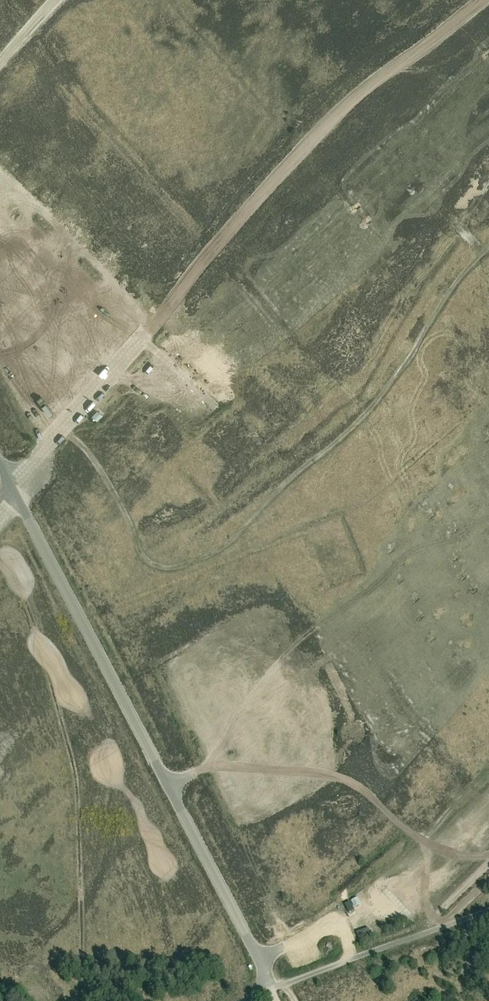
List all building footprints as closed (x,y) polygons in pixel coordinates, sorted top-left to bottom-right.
[(96,408),(92,415),(98,419),(103,411),(96,408)] [(350,900),(353,907),(360,904),(357,897),(350,900)]
